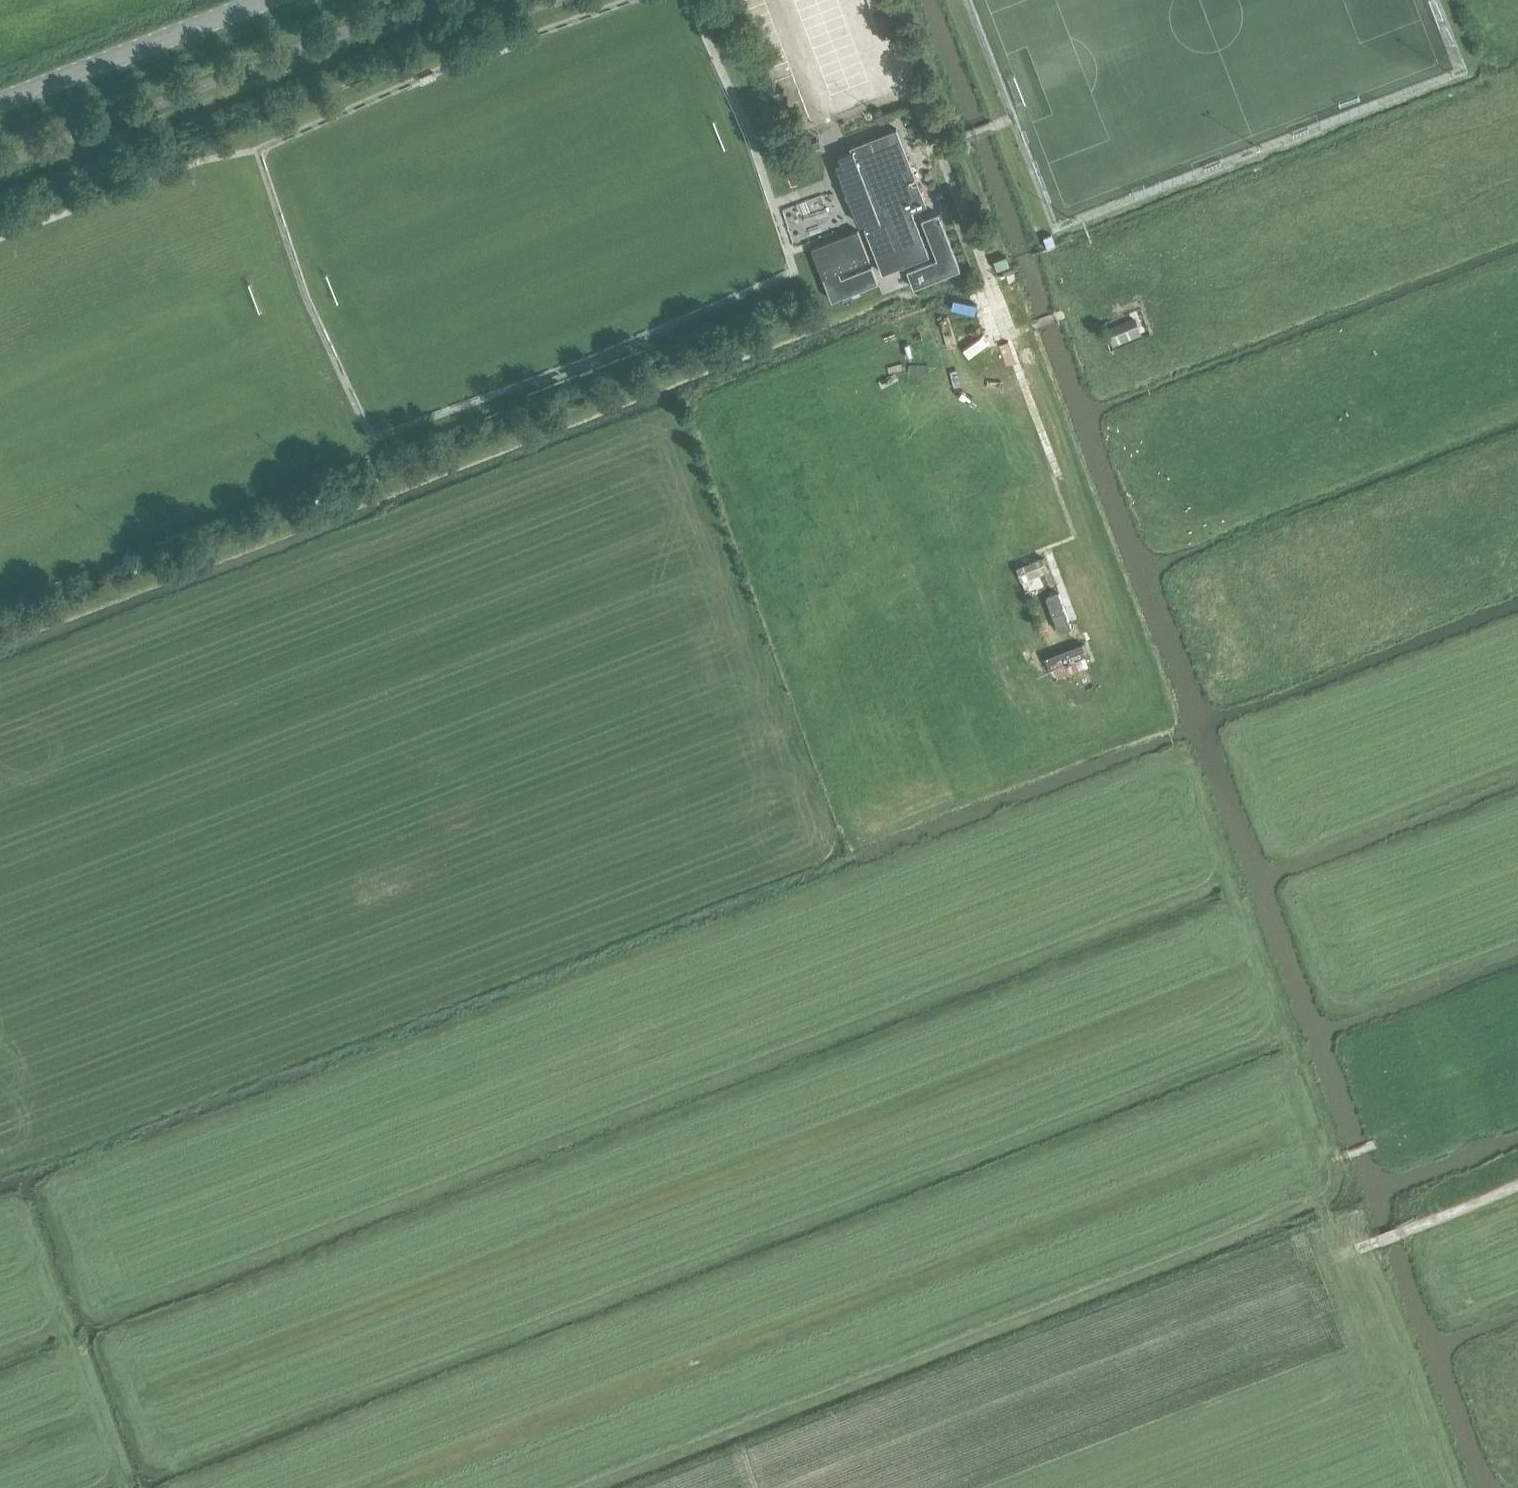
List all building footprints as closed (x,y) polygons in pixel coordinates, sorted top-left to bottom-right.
[(837,156),(839,161),(836,163),(859,224),(863,223),(882,273),(929,254),(912,210),(927,204),(897,127),(850,146),(852,150),(837,156)] [(819,138),(812,141),(815,147),(821,144),(819,138)] [(936,258),(907,270),(913,286),(959,267),(937,213),(921,219),(936,258)] [(858,229),(811,247),(823,277),(825,282),(831,298),(834,297),(877,280),(871,265),(871,264),(841,276),(839,271),(869,259),(858,229)] [(1134,315),(1121,320),(1129,341),(1142,335),(1134,315)] [(1043,556),(1017,565),(1022,579),(1048,570),(1043,556)] [(1047,668),(1086,653),(1082,643),(1043,658),(1047,668)]
